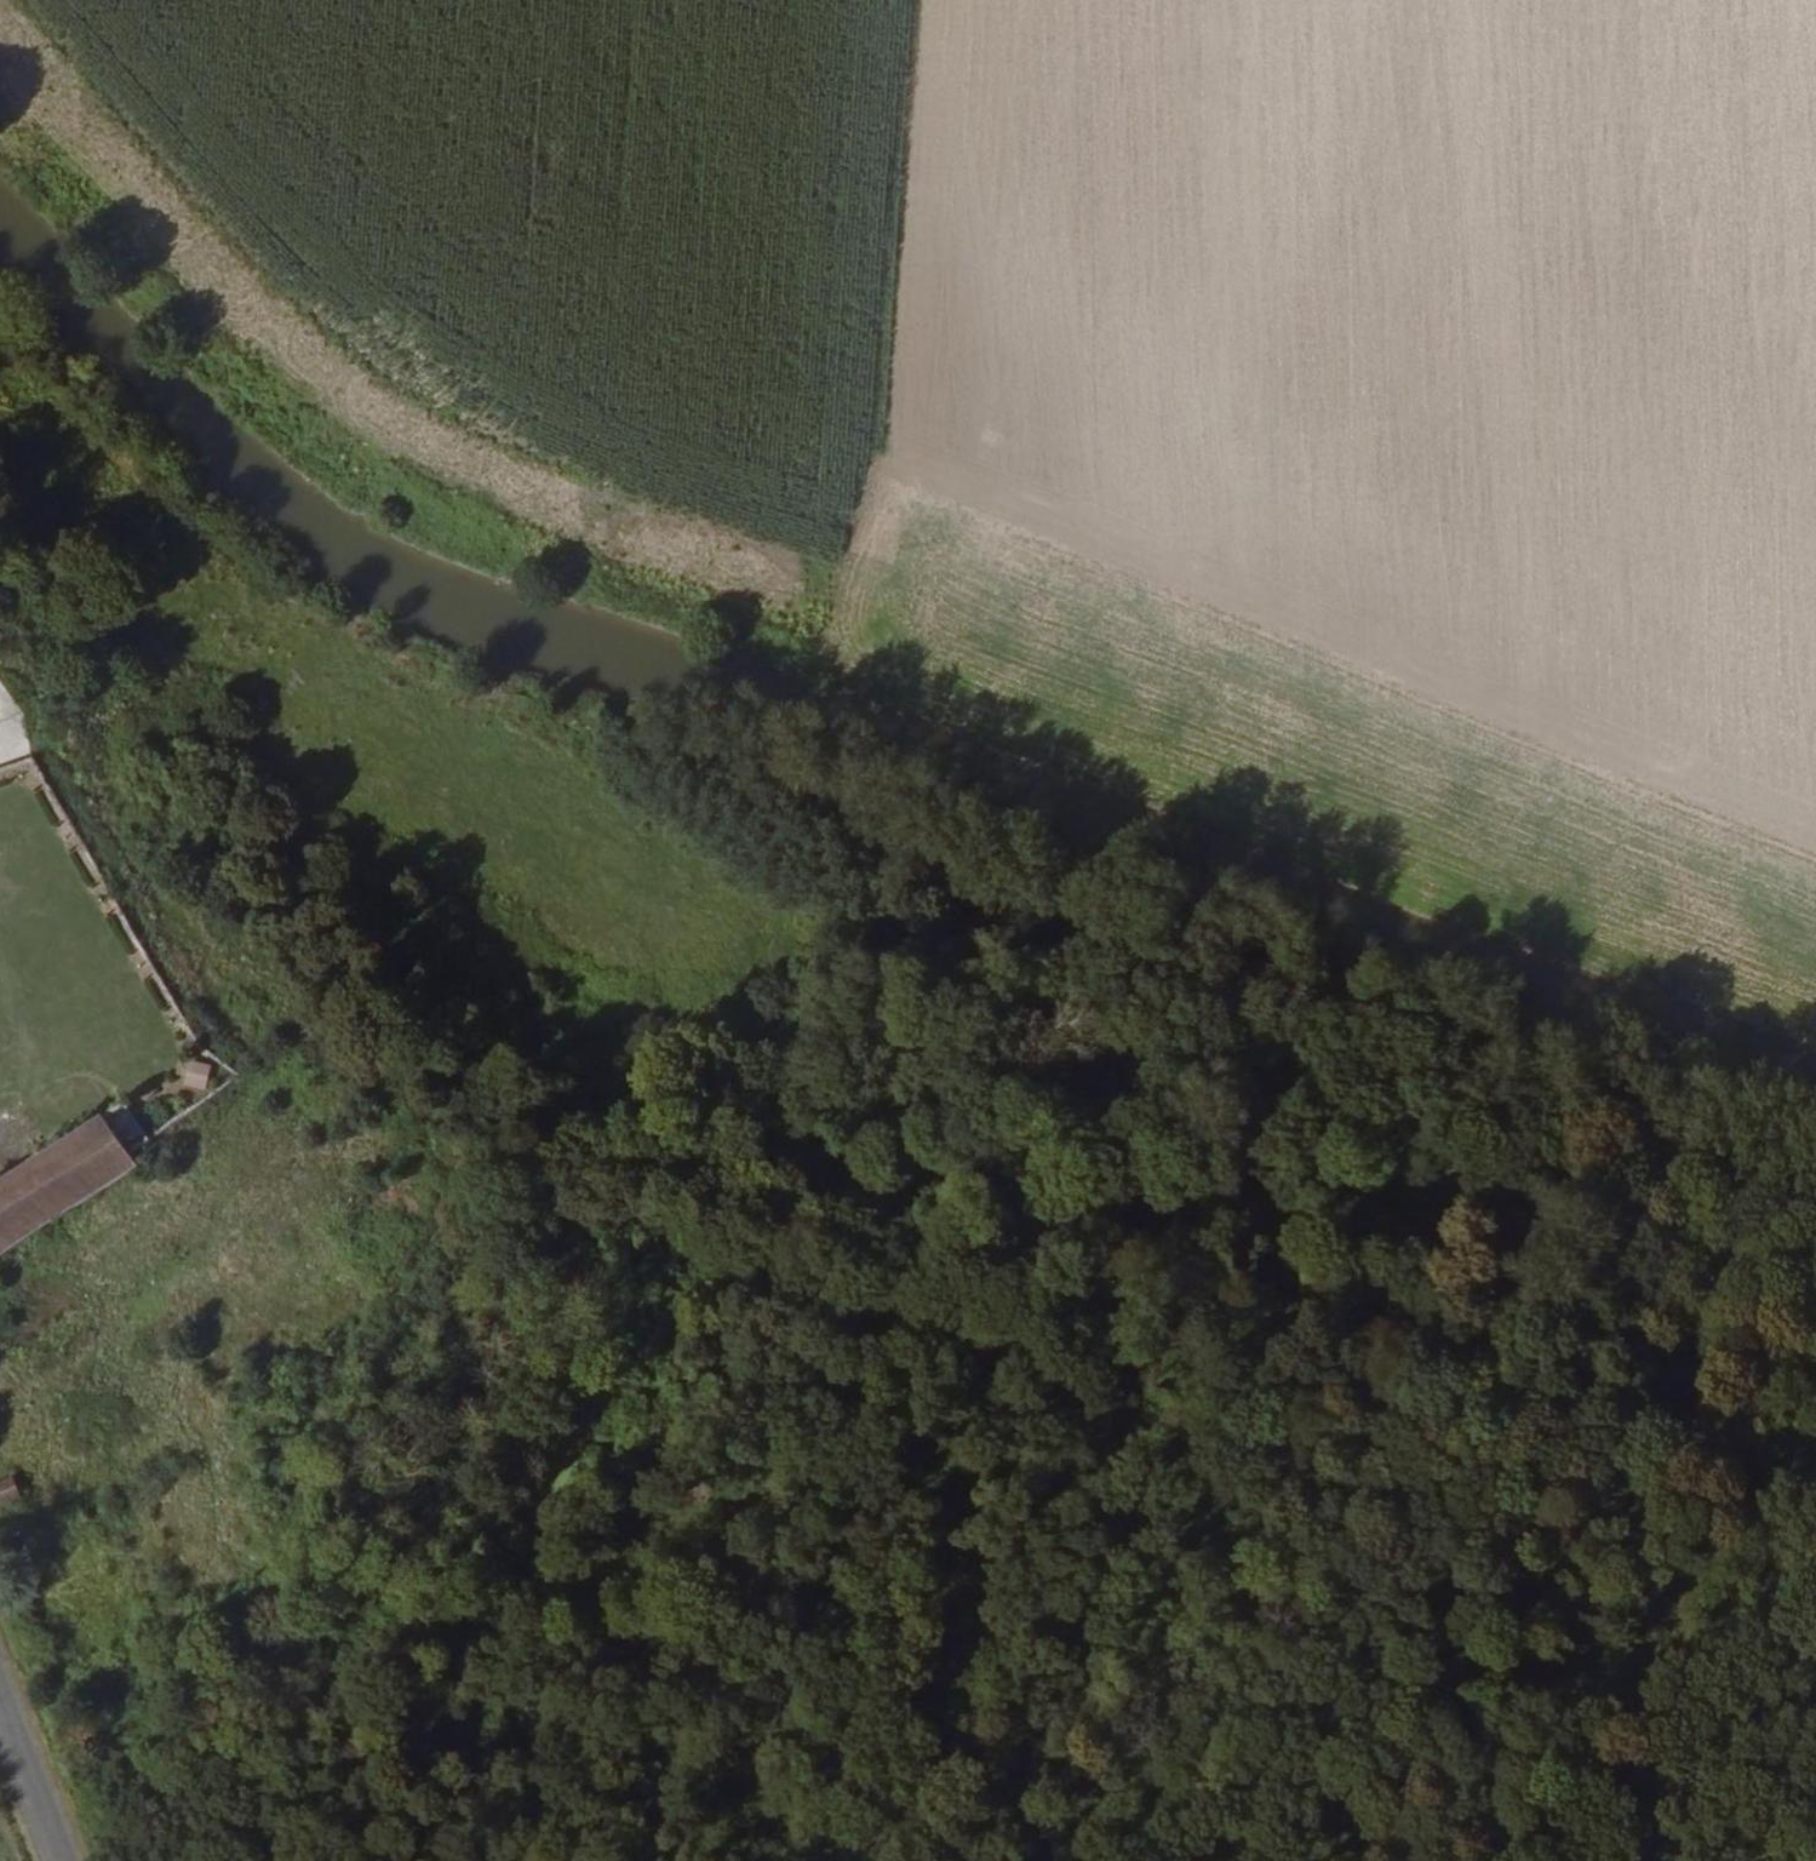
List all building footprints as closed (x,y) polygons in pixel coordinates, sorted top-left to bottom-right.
[(209,1092),(214,1069),(191,1064),(186,1087),(209,1092)] [(102,1118),(0,1185),(0,1247),(129,1156),(102,1118)] [(13,1480),(0,1484),(0,1510),(21,1502),(13,1480)]
